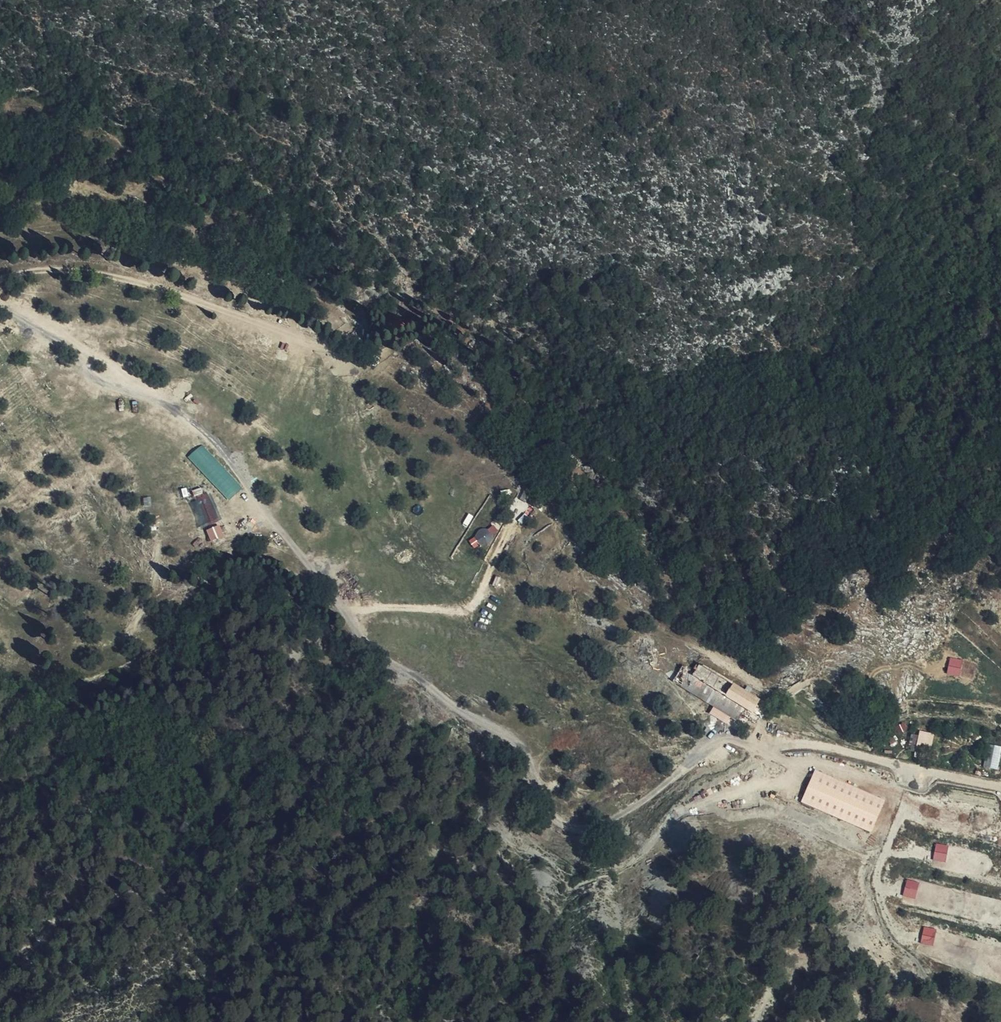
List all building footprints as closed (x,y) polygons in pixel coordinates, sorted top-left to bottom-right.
[(207,529),(211,542),(226,537),(221,524),(207,529)] [(495,526),(478,527),(478,538),(473,538),(473,545),(495,545),(495,526)] [(651,641),(644,643),(651,666),(658,665),(651,641)] [(968,679),(977,664),(965,657),(956,672),(968,679)] [(748,690),(703,663),(698,674),(696,678),(729,697),(750,710),(748,713),(755,718),(763,705),(767,707),(770,703),(754,693),(757,687),(752,684),(748,690)] [(696,678),(698,674),(684,666),(678,678),(692,686),(696,678)] [(726,704),(729,697),(696,678),(692,686),(726,704)] [(760,719),(767,707),(763,705),(755,718),(757,719),(758,717),(760,719)] [(915,754),(930,757),(935,732),(920,729),(915,754)] [(916,749),(918,734),(912,733),(910,748),(916,749)] [(1000,753),(1000,747),(988,744),(984,765),(998,768),(1000,753)] [(885,799),(816,770),(803,801),(872,830),(885,799)] [(916,839),(913,854),(925,856),(927,841),(916,839)] [(905,879),(901,894),(911,897),(916,882),(905,879)] [(936,931),(932,946),(943,948),(947,934),(936,931)]
